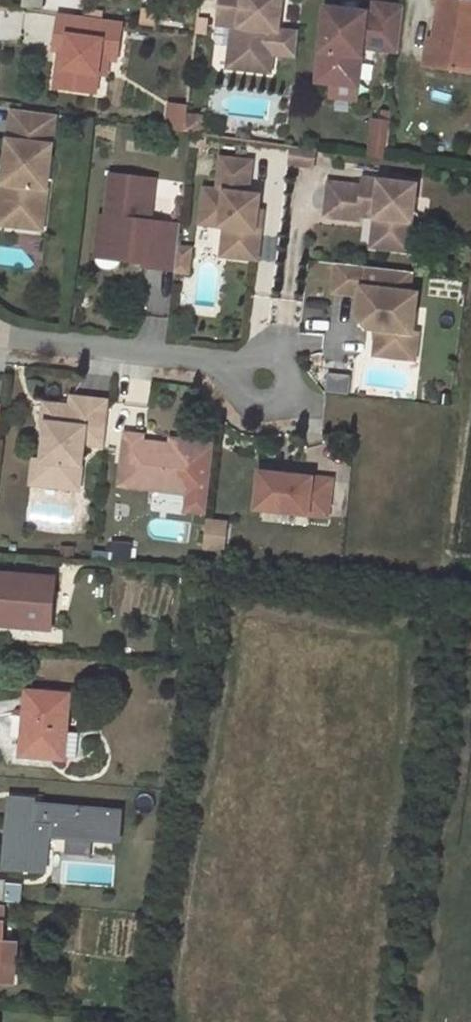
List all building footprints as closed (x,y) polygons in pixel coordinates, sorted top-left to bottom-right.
[(217,24),(233,26),(231,43),(241,45),(238,68),(270,72),(273,44),(267,43),(269,30),(275,31),(278,31),(282,0),(220,0),(217,24)] [(434,42),(440,42),(436,68),(470,74),(470,3),(453,0),(441,0),(434,42)] [(374,13),(326,7),(317,82),(339,85),(340,79),(359,81),(363,48),(399,52),(405,7),(375,4),(374,13)] [(122,23),(60,14),(55,51),(61,51),(67,52),(61,89),(96,94),(99,75),(103,42),(120,44),(122,23)] [(434,42),(429,40),(424,66),(436,68),(440,42),(434,42)] [(117,61),(120,44),(103,42),(99,75),(107,76),(109,60),(117,61)] [(241,45),(231,43),(228,67),(238,68),(241,45)] [(61,51),(56,88),(61,89),(67,52),(61,51)] [(359,81),(340,79),(339,85),(358,87),(359,81)] [(18,110),(14,141),(9,141),(5,164),(10,165),(8,182),(3,182),(0,205),(0,209),(7,218),(32,221),(42,214),(55,115),(18,110)] [(18,110),(13,110),(9,141),(14,141),(18,110)] [(186,116),(185,133),(202,135),(204,118),(186,116)] [(372,119),(368,156),(387,158),(391,121),(372,119)] [(314,150),(290,147),(288,164),(312,168),(314,150)] [(250,162),(221,159),(217,191),(204,189),(200,224),(224,227),(234,228),(231,257),(256,260),(261,212),(256,211),(250,211),(251,195),(246,195),(250,162)] [(154,180),(110,175),(105,217),(101,247),(144,253),(142,264),(142,268),(174,272),(176,249),(179,225),(149,222),(154,180)] [(391,187),(391,183),(362,179),(361,187),(328,183),(324,217),(358,221),(359,216),(374,218),(384,219),(381,249),(408,252),(416,185),(404,184),(403,189),(391,187)] [(258,196),(251,195),(250,211),(256,211),(258,196)] [(40,229),(42,214),(32,221),(7,218),(0,209),(0,224),(40,229)] [(105,217),(100,216),(95,258),(142,264),(144,253),(101,247),(105,217)] [(384,219),(374,218),(371,248),(381,249),(384,219)] [(234,228),(224,227),(221,256),(231,257),(234,228)] [(189,251),(176,249),(174,272),(186,273),(189,251)] [(412,273),(337,264),(333,292),(361,296),(359,314),(364,314),(371,324),(371,329),(377,330),(376,342),(390,344),(389,358),(415,361),(418,334),(413,333),(417,294),(410,293),(412,273)] [(364,314),(359,314),(358,319),(366,329),(371,329),(371,324),(364,314)] [(390,344),(376,342),(374,356),(389,358),(390,344)] [(350,394),(353,375),(306,368),(330,391),(350,394)] [(104,446),(109,401),(71,397),(70,406),(70,410),(65,409),(62,405),(44,403),(42,418),(46,423),(41,460),(36,464),(34,480),(38,485),(78,490),(84,443),(104,446)] [(142,437),(125,435),(119,486),(189,495),(195,449),(170,446),(141,443),(142,437)] [(195,443),(171,440),(170,446),(195,449),(195,443)] [(33,459),(30,484),(38,485),(34,480),(36,464),(41,460),(33,459)] [(332,482),(261,474),(257,510),(328,518),(332,482)] [(189,495),(186,512),(207,514),(209,497),(189,495)] [(226,525),(206,522),(203,547),(223,550),(226,525)] [(133,546),(112,544),(111,560),(132,562),(133,546)] [(0,575),(0,619),(31,622),(31,627),(48,629),(50,627),(54,579),(0,575)] [(63,756),(65,733),(68,696),(28,692),(23,754),(62,758),(63,756)] [(78,733),(65,733),(63,756),(76,758),(78,733)] [(98,839),(100,810),(33,805),(34,800),(11,799),(5,867),(45,870),(49,835),(98,839)] [(121,812),(100,810),(98,839),(119,840),(121,812)] [(21,886),(6,885),(5,902),(20,903),(21,886)] [(0,906),(0,975),(14,976),(16,943),(1,941),(4,906),(0,906)]
